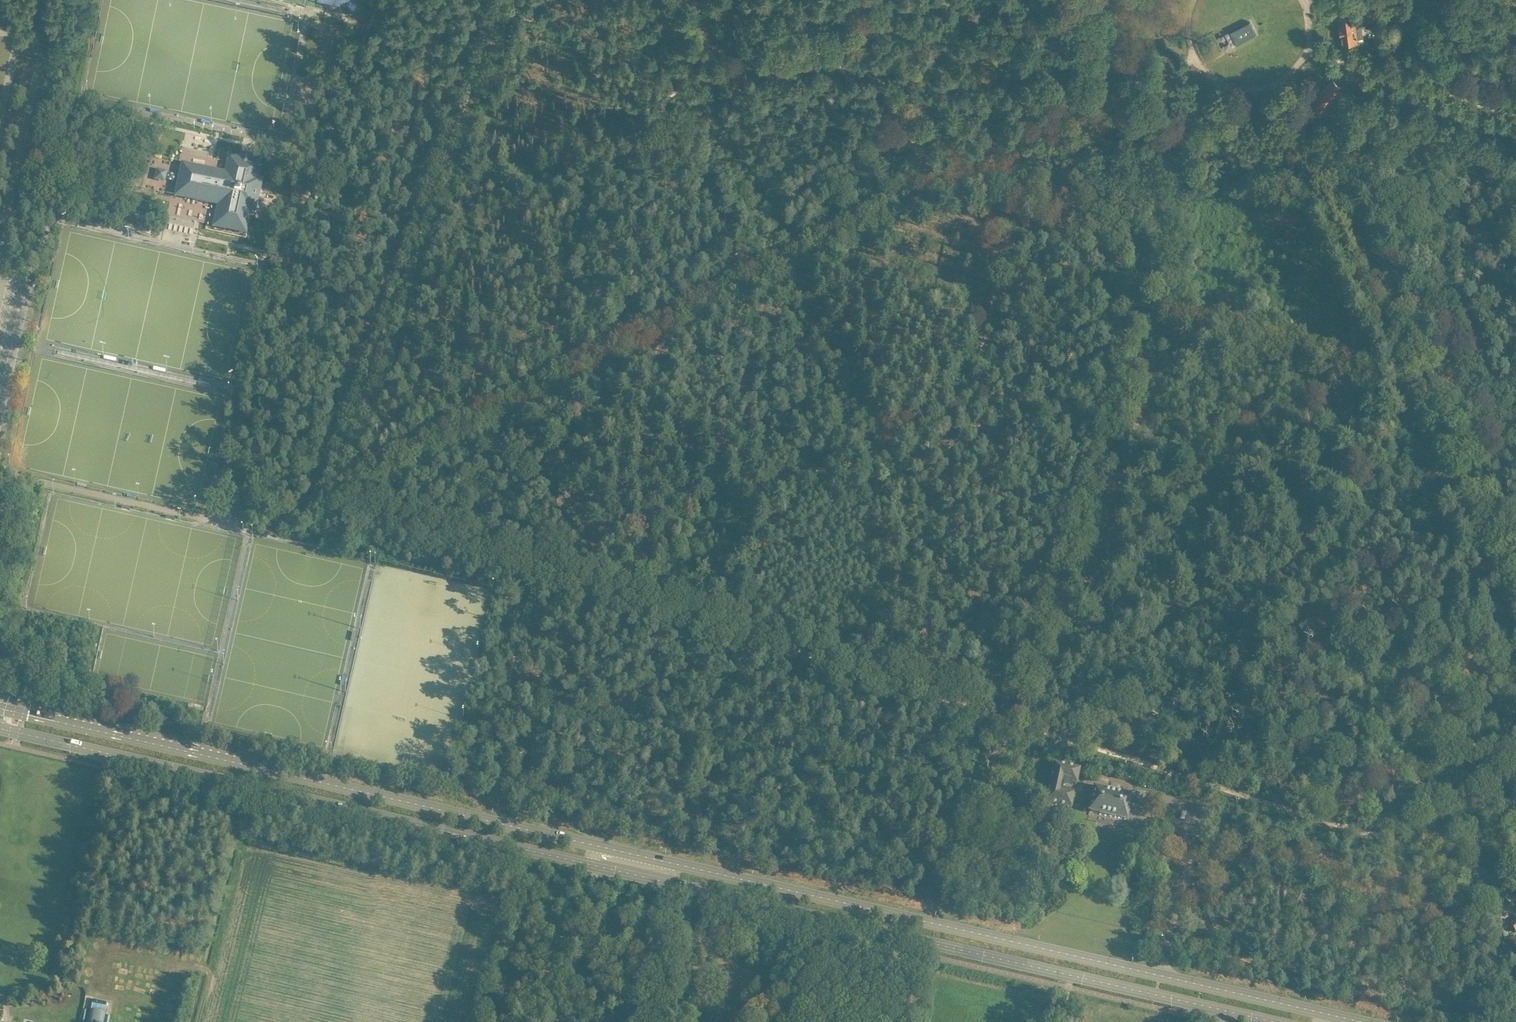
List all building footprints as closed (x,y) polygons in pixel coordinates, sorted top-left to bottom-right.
[(1355,16),(1338,18),(1342,44),(1358,42),(1355,16)] [(1256,34),(1250,21),(1230,31),(1236,44),(1256,34)] [(1333,79),(1308,106),(1317,115),(1342,88),(1336,82),(1333,79)] [(289,141),(289,142),(288,147),(300,150),(302,144),(289,141)] [(248,229),(250,218),(250,217),(251,213),(256,214),(263,181),(263,180),(259,179),(261,169),(228,162),(226,173),(193,166),(186,198),(218,205),(215,222),(247,229),(248,229)] [(158,171),(157,178),(164,180),(166,173),(158,171)] [(266,264),(270,269),(278,262),(274,257),(266,264)] [(1054,764),(1045,802),(1071,808),(1074,798),(1091,802),(1089,812),(1127,820),(1132,796),(1115,792),(1116,788),(1112,787),(1111,791),(1094,787),(1092,798),(1074,794),(1075,793),(1063,791),(1065,781),(1077,784),(1080,769),(1054,764)] [(94,998),(90,1005),(102,1010),(105,1003),(94,998)] [(109,1013),(83,1009),(81,1021),(107,1021),(109,1013)]
